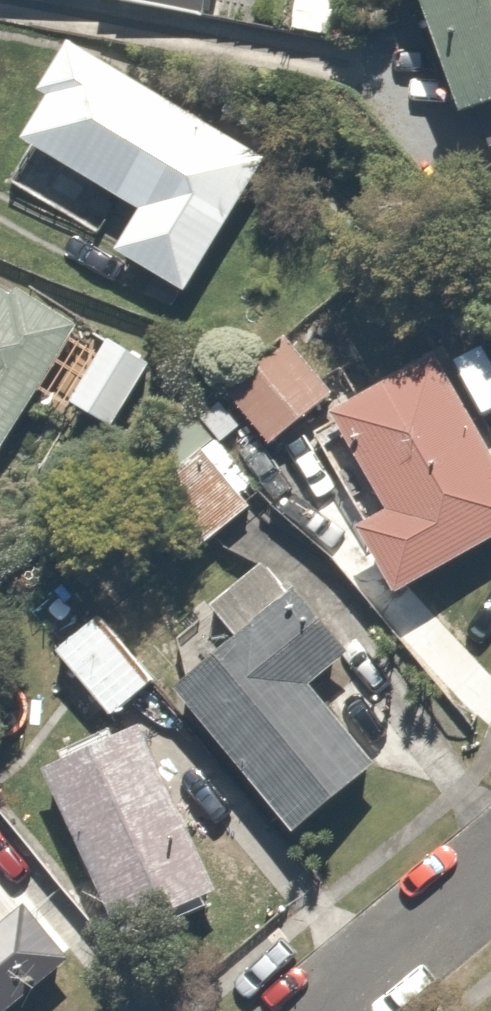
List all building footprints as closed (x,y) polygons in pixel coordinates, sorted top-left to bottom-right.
[(196,15),(200,0),(139,0),(196,15)] [(462,113),(490,102),(490,0),(419,0),(462,113)] [(69,41),(13,135),(135,207),(111,247),(181,290),(261,155),(69,41)] [(67,328),(0,291),(0,448),(67,328)] [(240,423),(259,447),(325,393),(282,341),(195,412),(219,441),(240,423)] [(448,396),(432,366),(331,419),(382,516),(356,530),(388,590),(490,536),(490,411),(476,381),(448,396)] [(253,496),(186,414),(142,450),(165,477),(132,503),(177,557),(253,496)] [(340,654),(266,567),(213,612),(233,635),(171,689),(293,831),(366,769),(298,690),(340,654)] [(97,616),(55,650),(112,720),(154,686),(97,616)] [(140,727),(40,774),(113,926),(212,878),(140,727)] [(63,953),(15,901),(0,915),(0,1010),(1,1010),(63,953)]
